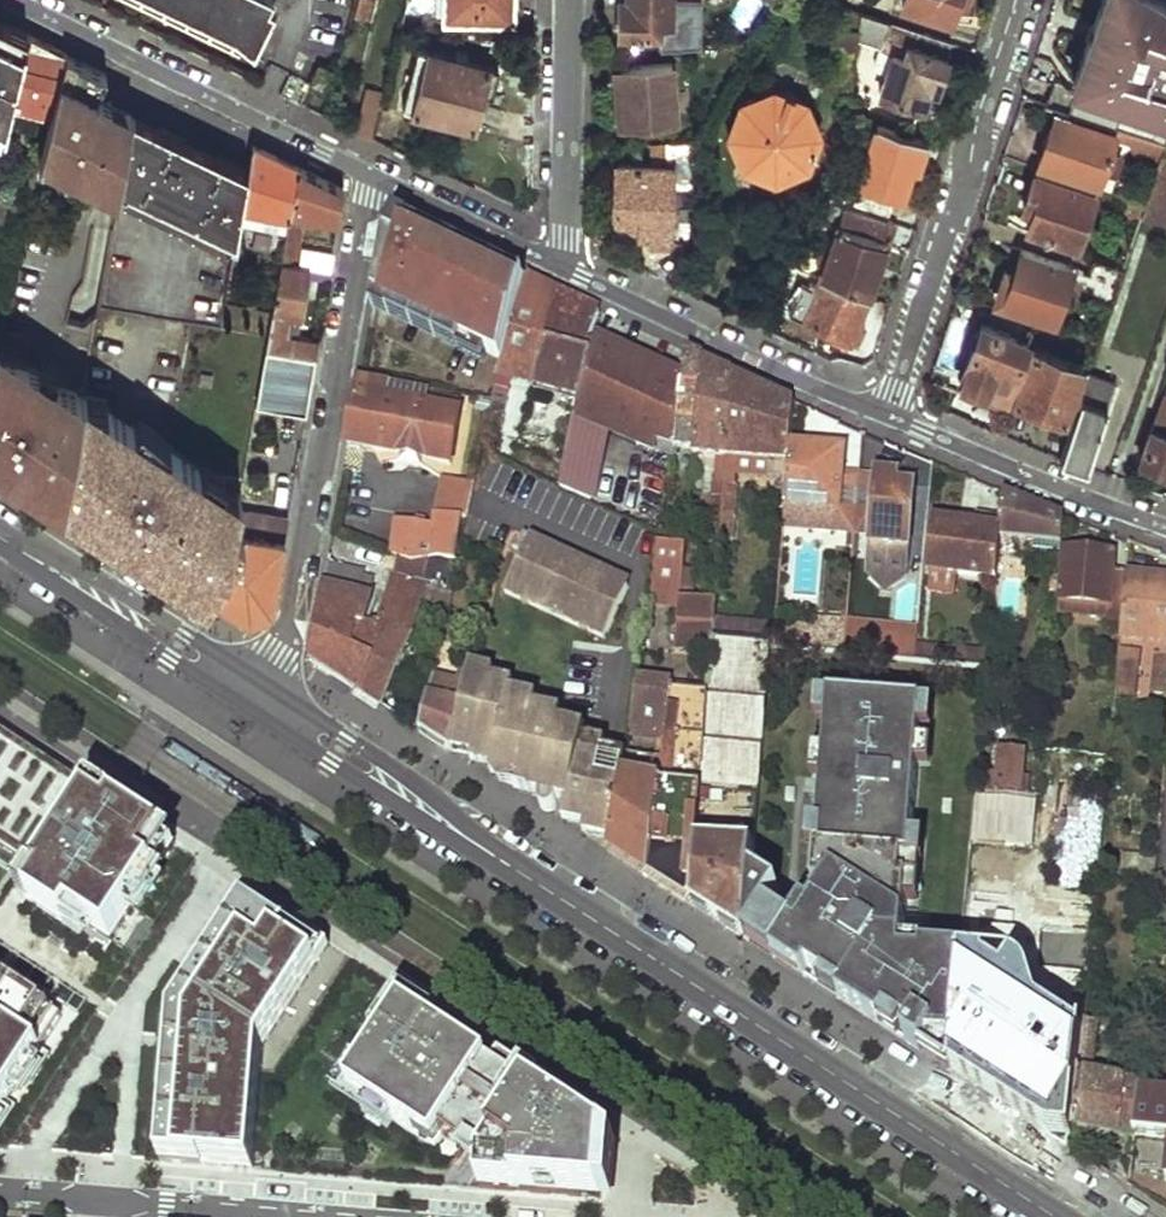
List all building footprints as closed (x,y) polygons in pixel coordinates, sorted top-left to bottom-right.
[(233,34),(163,0),(149,0),(231,39),(233,34)] [(233,34),(255,52),(275,8),(269,5),(272,0),(163,0),(233,34)] [(451,13),(510,15),(510,9),(517,9),(517,0),(451,0),(451,13)] [(621,31),(665,32),(665,22),(674,22),(674,18),(679,18),(680,10),(674,10),(674,0),(621,0),(621,31)] [(902,3),(957,21),(964,0),(903,0),(902,3)] [(1072,80),(1165,112),(1165,4),(1160,0),(1101,0),(1072,80)] [(871,39),(878,16),(861,10),(858,28),(857,39),(871,39)] [(0,20),(0,123),(4,125),(9,102),(27,34),(0,20)] [(857,39),(858,28),(830,28),(826,90),(853,91),(857,39)] [(916,45),(881,35),(877,47),(890,52),(879,92),(929,108),(951,39),(921,29),(916,45)] [(47,43),(27,34),(9,102),(50,112),(65,52),(47,43)] [(455,55),(419,46),(404,104),(473,122),(482,89),(491,91),(497,67),(466,58),(469,48),(457,44),(455,55)] [(105,71),(65,52),(50,112),(39,155),(70,170),(116,193),(118,183),(129,113),(94,94),(105,71)] [(677,121),(671,62),(617,65),(623,126),(677,121)] [(333,70),(320,64),(310,84),(324,89),(333,70)] [(1047,104),(1129,130),(1165,141),(1165,140),(1165,120),(1054,82),(1047,104)] [(806,169),(819,135),(804,102),(770,89),(737,104),(724,138),(739,171),(773,184),(806,169)] [(384,97),(367,92),(359,130),(374,137),(384,97)] [(238,226),(248,168),(129,113),(118,183),(237,237),(238,226)] [(1066,113),(1054,143),(1044,138),(1036,161),(1097,181),(1104,159),(1111,162),(1113,154),(1106,153),(1114,129),(1066,113)] [(905,196),(925,139),(877,122),(859,178),(905,196)] [(1129,130),(1126,140),(1151,149),(1145,167),(1155,171),(1161,153),(1165,141),(1129,130)] [(694,175),(699,138),(667,140),(668,162),(656,162),(616,160),(614,210),(616,216),(620,221),(629,226),(649,228),(648,247),(687,250),(689,206),(669,204),(670,184),(691,184),(691,175),(694,175)] [(667,140),(655,140),(656,162),(668,162),(667,140)] [(275,154),(253,143),(248,168),(238,226),(286,236),(286,234),(292,206),(300,166),(275,154)] [(67,176),(70,170),(39,155),(37,162),(67,176)] [(344,188),(300,166),(292,206),(315,213),(317,205),(340,210),(344,188)] [(1033,201),(1024,227),(1078,245),(1093,194),(1033,173),(1025,197),(1033,201)] [(892,202),(839,183),(828,198),(847,204),(888,218),(892,202)] [(1129,196),(1124,209),(1140,214),(1145,201),(1129,196)] [(19,230),(26,205),(0,199),(0,225),(19,230)] [(868,296),(894,220),(888,218),(847,204),(832,250),(824,247),(821,253),(828,257),(820,277),(868,296)] [(315,213),(292,206),(286,234),(301,239),(304,218),(313,220),(315,213)] [(528,277),(397,215),(388,235),(374,308),(502,370),(508,340),(528,277)] [(301,239),(286,234),(286,236),(282,258),(290,260),(291,253),(298,256),(301,239)] [(333,250),(304,241),(301,262),(331,267),(333,250)] [(1018,251),(1001,302),(1052,320),(1070,268),(1018,251)] [(1092,256),(1084,282),(1095,286),(1098,281),(1115,287),(1122,266),(1092,256)] [(290,260),(282,258),(273,302),(265,347),(315,355),(319,334),(290,329),(293,313),(299,314),(306,270),(329,275),(331,267),(301,262),(290,260)] [(790,274),(781,266),(760,298),(787,311),(801,283),(808,286),(809,283),(817,286),(820,277),(796,266),(790,274)] [(528,277),(508,340),(502,370),(494,407),(493,413),(484,454),(495,458),(511,390),(508,389),(510,375),(581,393),(596,334),(601,311),(580,301),(528,277)] [(858,316),(868,296),(820,277),(817,286),(809,283),(808,286),(801,283),(787,311),(860,346),(870,326),(859,320),(861,317),(858,316)] [(980,323),(959,380),(1004,396),(1024,340),(980,323)] [(1030,345),(1010,398),(1065,417),(1084,365),(1030,345)] [(315,355),(265,347),(256,401),(306,409),(315,355)] [(83,389),(55,382),(57,372),(54,372),(36,368),(36,360),(0,351),(0,462),(64,503),(80,405),(83,392),(83,389)] [(688,352),(684,376),(674,448),(696,452),(706,361),(698,357),(688,352)] [(54,372),(56,365),(38,356),(36,360),(36,368),(54,372)] [(721,368),(706,361),(696,452),(727,456),(734,373),(721,368)] [(1085,387),(1060,457),(1075,463),(1085,467),(1115,380),(1086,370),(1081,385),(1085,387)] [(734,373),(727,456),(790,463),(791,446),(795,403),(763,387),(734,373)] [(360,384),(348,446),(451,467),(461,416),(415,407),(418,396),(360,384)] [(105,403),(83,392),(80,405),(103,410),(104,407),(105,403)] [(1140,459),(1165,468),(1165,392),(1164,392),(1140,459)] [(237,509),(238,504),(215,490),(218,487),(198,474),(201,470),(104,407),(103,410),(80,405),(64,503),(207,595),(243,526),(247,511),(237,509)] [(789,477),(787,505),(816,507),(839,509),(843,465),(814,463),(816,449),(791,446),(790,463),(789,477)] [(816,449),(814,463),(843,465),(844,451),(816,449)] [(727,456),(725,484),(738,485),(739,472),(789,477),(790,463),(727,456)] [(240,495),(201,470),(198,474),(218,487),(215,490),(238,504),(240,495)] [(880,477),(875,544),(890,545),(889,564),(912,566),(918,488),(899,487),(899,478),(880,477)] [(446,480),(438,516),(461,521),(469,523),(477,486),(446,480)] [(725,484),(721,537),(728,538),(729,531),(734,531),(738,485),(725,484)] [(1035,559),(1062,562),(1066,519),(1033,505),(1006,494),(1004,518),(1003,537),(1037,540),(1035,559)] [(238,504),(237,509),(247,511),(243,526),(207,595),(247,621),(271,610),(288,510),(238,504)] [(838,527),(839,509),(816,507),(814,525),(838,527)] [(438,516),(436,530),(395,521),(390,555),(399,558),(410,562),(426,563),(429,563),(439,559),(456,562),(461,521),(438,516)] [(938,529),(933,575),(999,582),(1003,537),(1004,518),(979,516),(978,532),(938,529)] [(661,530),(659,544),(686,545),(688,532),(661,530)] [(530,544),(506,596),(523,604),(526,596),(534,599),(531,608),(582,631),(585,623),(594,627),(590,634),(607,642),(630,590),(530,544)] [(659,544),(650,604),(680,606),(681,598),(683,582),(684,571),(686,545),(659,544)] [(1119,557),(1068,551),(1061,614),(1110,620),(1110,622),(1125,624),(1129,576),(1117,575),(1119,557)] [(310,660),(385,708),(390,694),(415,637),(423,603),(427,588),(453,595),(460,562),(456,562),(439,559),(429,563),(426,563),(410,562),(399,558),(378,632),(364,627),(374,584),(360,572),(327,564),(310,660)] [(696,572),(684,571),(683,582),(695,583),(696,572)] [(1125,624),(1123,639),(1151,641),(1157,579),(1129,576),(1125,624)] [(1151,641),(1165,642),(1165,580),(1157,579),(1151,641)] [(453,595),(427,588),(423,603),(449,610),(453,595)] [(526,596),(523,604),(531,608),(534,599),(526,596)] [(680,606),(677,642),(713,645),(714,633),(717,600),(681,598),(680,606)] [(585,623),(582,631),(590,634),(594,627),(585,623)] [(851,625),(849,654),(919,662),(921,646),(901,644),(901,640),(867,637),(868,627),(851,625)] [(709,692),(692,905),(747,941),(762,785),(774,639),(714,633),(713,645),(709,692)] [(818,636),(817,650),(840,652),(841,637),(818,636)] [(921,646),(919,662),(991,669),(992,654),(921,646)] [(1143,654),(1122,652),(1117,694),(1138,696),(1143,654)] [(1150,697),(1165,698),(1165,655),(1159,655),(1156,675),(1153,675),(1150,697)] [(434,678),(423,732),(452,751),(470,668),(472,665),(463,663),(459,684),(434,678)] [(621,798),(627,758),(604,753),(607,745),(584,740),(586,731),(560,726),(562,717),(567,709),(542,693),(536,701),(512,696),(514,687),(493,682),(494,674),(470,668),(452,751),(476,757),(475,764),(496,769),(494,777),(520,784),(518,792),(543,799),(542,801),(542,804),(543,807),(545,809),(549,812),(551,813),(553,813),(558,810),(559,807),(560,803),(569,804),(566,823),(587,828),(585,837),(614,842),(621,798)] [(650,740),(645,789),(662,790),(672,689),(672,684),(639,681),(630,738),(650,740)] [(662,790),(660,803),(652,880),(692,905),(709,692),(672,689),(662,790)] [(94,792),(0,731),(0,845),(41,872),(94,792)] [(1042,779),(981,774),(980,789),(1041,795),(1042,779)] [(762,785),(747,941),(786,966),(794,822),(783,822),(784,786),(762,785)] [(94,792),(41,872),(30,888),(112,941),(175,845),(94,792)] [(979,793),(973,865),(1034,871),(1040,799),(979,793)] [(660,803),(621,798),(614,842),(612,854),(652,880),(660,803)] [(891,900),(881,1026),(954,1073),(960,1016),(960,1011),(939,1010),(940,991),(908,988),(908,977),(912,937),(925,938),(934,838),(897,834),(896,841),(894,871),(891,900)] [(852,838),(850,868),(894,871),(896,841),(852,838)] [(263,1047),(329,946),(251,894),(172,1016),(160,1161),(252,1169),(263,1047)] [(845,976),(843,1002),(881,1026),(891,900),(853,897),(850,921),(831,918),(826,975),(845,976)] [(1024,973),(1020,1011),(1039,1013),(1042,975),(1024,973)] [(996,974),(993,1003),(1004,1005),(1007,975),(996,974)] [(61,1018),(0,977),(0,1111),(61,1018)] [(908,977),(908,988),(940,991),(940,980),(908,977)] [(607,1128),(410,998),(346,1096),(435,1154),(442,1143),(462,1155),(468,1146),(487,1159),(481,1170),(479,1188),(601,1199),(607,1128)] [(1071,1014),(1069,1033),(1082,1034),(1084,1017),(1084,1015),(1071,1014)] [(960,1016),(954,1073),(1012,1110),(1020,1023),(960,1016)] [(1076,1098),(1073,1126),(1135,1139),(1136,1135),(1140,1091),(1141,1083),(1091,1074),(1097,1018),(1084,1017),(1082,1034),(1081,1037),(1076,1098)] [(1035,1063),(1031,1101),(1058,1103),(1059,1096),(1076,1098),(1081,1037),(1032,1033),(1029,1062),(1035,1063)] [(1140,1091),(1136,1135),(1165,1138),(1165,1093),(1140,1091)]
